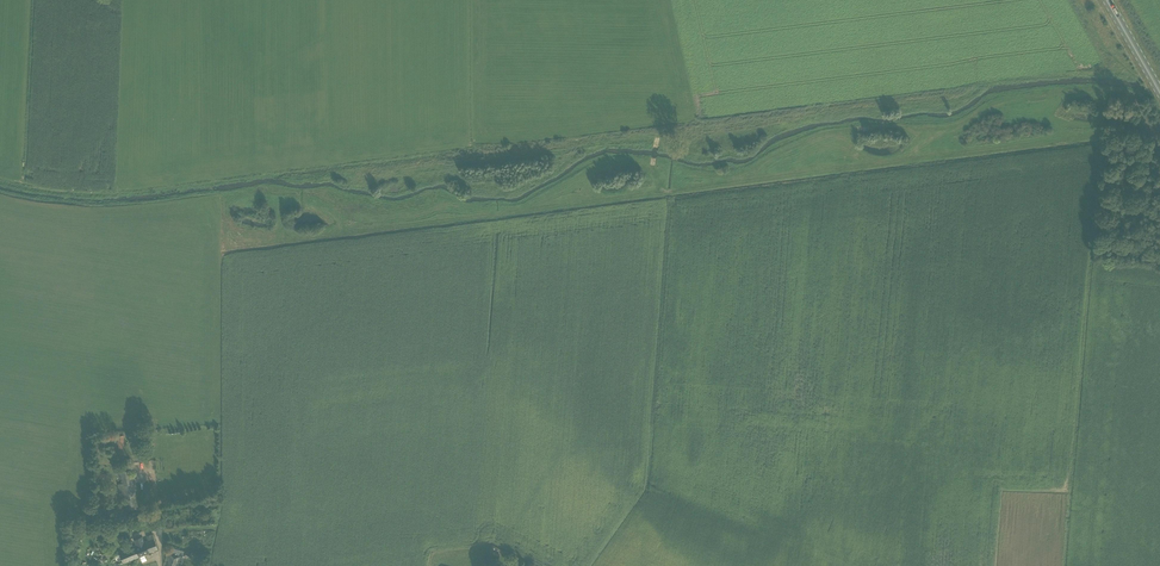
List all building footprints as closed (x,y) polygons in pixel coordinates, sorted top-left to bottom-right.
[(119,465),(120,471),(122,483),(119,484),(119,487),(118,487),(120,499),(125,498),(127,508),(138,506),(130,463),(119,465)] [(107,504),(105,497),(98,499),(99,506),(107,504)] [(123,515),(122,507),(113,508),(114,516),(123,515)] [(134,539),(136,544),(136,545),(120,552),(124,563),(158,549),(153,534),(146,536),(148,540),(145,541),(142,536),(134,539)] [(201,545),(201,541),(200,535),(185,537),(185,535),(182,536),(184,547),(197,545),(198,548),(200,547),(200,545),(201,545)] [(180,565),(178,564),(180,560),(182,560),(183,555),(184,552),(182,551),(176,549),(170,548),(169,553),(169,552),(166,565),(179,565),(180,565)]
